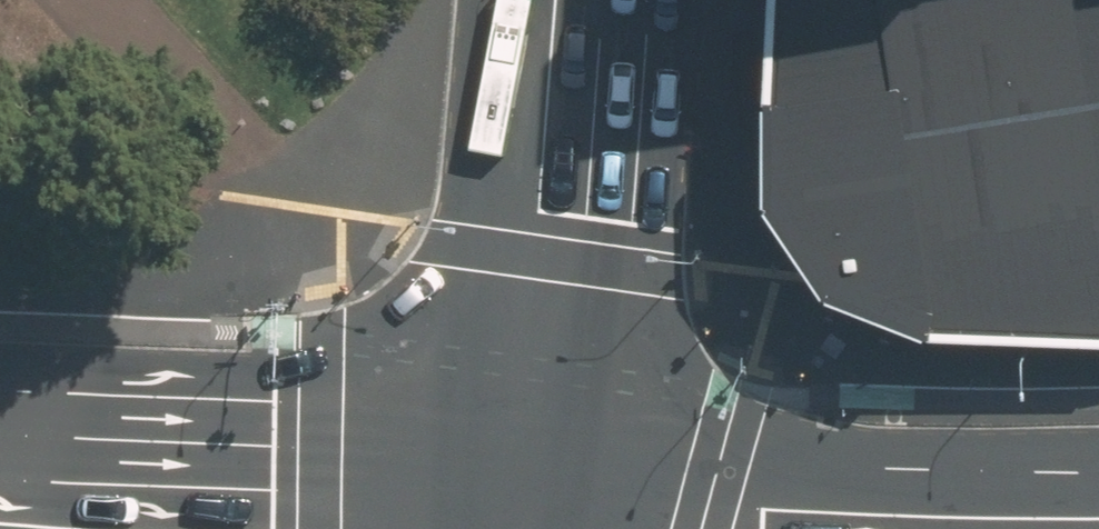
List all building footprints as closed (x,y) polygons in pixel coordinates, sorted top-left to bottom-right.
[(772,204),(834,288),(933,325),(1098,334),(1098,0),(784,0),(772,204)]
